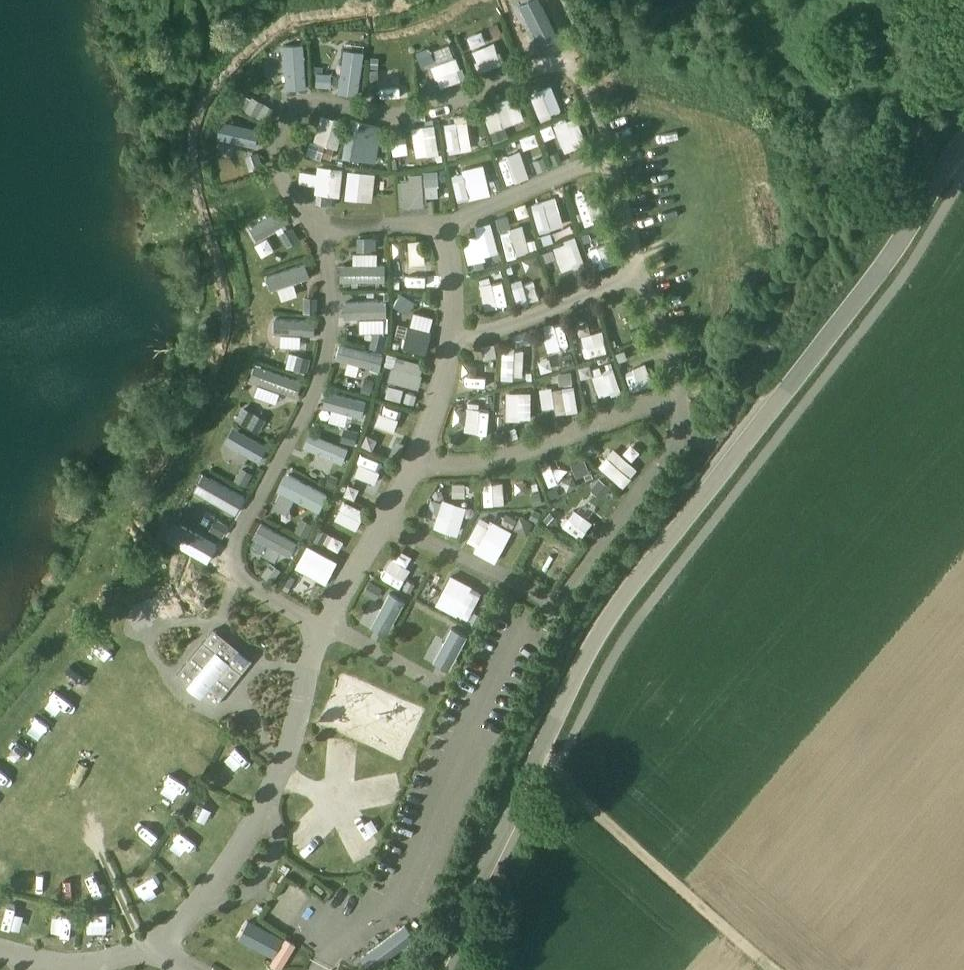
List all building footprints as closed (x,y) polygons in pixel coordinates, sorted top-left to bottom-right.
[(534,8),(512,14),(521,47),(543,41),(534,8)] [(484,28),(467,35),(471,46),(488,40),(484,28)] [(479,70),(504,61),(496,39),(471,49),(479,70)] [(284,44),(287,88),(306,87),(302,43),(284,44)] [(344,47),(339,92),(357,94),(363,49),(344,47)] [(458,54),(433,63),(441,85),(466,76),(458,54)] [(331,70),(317,70),(316,84),(330,84),(331,70)] [(384,99),(405,93),(402,82),(381,88),(384,99)] [(554,84),(530,92),(539,118),(562,110),(554,84)] [(491,138),(504,136),(501,122),(524,117),(520,93),(496,98),(498,108),(486,111),(491,138)] [(245,107),(267,120),(274,108),(251,95),(245,107)] [(338,146),(347,120),(322,111),(313,137),(338,146)] [(455,113),(456,119),(444,121),(449,150),(473,146),(468,111),(455,113)] [(553,123),(563,151),(589,142),(578,114),(553,123)] [(218,135),(253,143),(256,129),(222,120),(218,135)] [(437,122),(413,124),(416,154),(440,151),(437,122)] [(388,128),(373,128),(373,152),(388,152),(388,128)] [(364,155),(367,139),(348,135),(345,152),(364,155)] [(307,149),(330,160),(336,148),(313,137),(307,149)] [(501,155),(507,181),(529,176),(523,150),(501,155)] [(258,152),(246,154),(250,168),(261,165),(258,152)] [(342,193),(343,165),(317,164),(317,170),(299,169),(299,183),(316,183),(315,192),(342,193)] [(483,167),(452,176),(459,199),(489,191),(483,167)] [(401,201),(440,199),(438,169),(410,170),(411,178),(400,179),(401,201)] [(375,196),(376,172),(349,171),(348,195),(375,196)] [(577,204),(595,199),(591,184),(572,189),(577,204)] [(557,203),(534,210),(541,231),(564,224),(557,203)] [(251,225),(258,237),(288,221),(281,208),(251,225)] [(501,228),(522,222),(519,209),(498,215),(501,228)] [(505,255),(529,252),(525,225),(501,228),(505,255)] [(291,228),(282,233),(288,245),(298,240),(291,228)] [(358,248),(378,249),(379,235),(359,235),(358,248)] [(481,237),(465,238),(466,254),(481,253),(481,237)] [(579,237),(554,243),(560,269),(584,264),(579,237)] [(589,247),(596,269),(616,262),(609,240),(589,247)] [(267,277),(272,290),(308,276),(303,263),(267,277)] [(404,285),(433,285),(433,263),(404,263),(404,285)] [(341,285),(385,285),(385,264),(341,264),(341,285)] [(510,305),(507,282),(491,284),(490,276),(479,277),(482,308),(510,305)] [(541,298),(535,276),(513,282),(519,304),(541,298)] [(317,296),(305,296),(305,311),(317,310),(317,296)] [(346,322),(389,321),(389,301),(345,301),(346,322)] [(582,315),(589,336),(602,332),(596,311),(582,315)] [(275,318),(274,333),(313,336),(314,321),(275,318)] [(392,343),(429,353),(435,330),(399,320),(392,343)] [(568,322),(546,323),(546,348),(568,348),(568,322)] [(339,357),(382,368),(385,354),(342,343),(339,357)] [(503,347),(502,376),(523,376),(524,348),(503,347)] [(547,347),(534,350),(539,371),(552,368),(547,347)] [(572,350),(559,355),(564,367),(577,363),(572,350)] [(392,382),(422,385),(425,358),(395,354),(392,382)] [(300,356),(295,370),(305,373),(309,358),(300,356)] [(632,389),(654,382),(647,361),(624,368),(632,389)] [(256,362),(250,376),(297,394),(303,380),(256,362)] [(623,389),(613,362),(591,371),(601,397),(623,389)] [(483,384),(484,369),(466,368),(465,383),(483,384)] [(576,383),(540,387),(542,406),(556,404),(557,412),(579,410),(576,383)] [(416,402),(418,390),(387,384),(385,396),(416,402)] [(324,401),(363,413),(367,399),(327,388),(324,401)] [(533,417),(531,389),(507,390),(509,418),(533,417)] [(372,422),(396,431),(404,408),(380,400),(372,422)] [(238,417),(258,428),(264,416),(244,405),(238,417)] [(468,405),(464,429),(488,432),(491,408),(468,405)] [(227,440),(260,458),(267,445),(234,427),(227,440)] [(358,431),(345,427),(342,437),(355,441),(358,431)] [(306,445),(343,460),(348,447),(312,432),(306,445)] [(627,483),(639,462),(611,447),(600,469),(627,483)] [(377,481),(386,460),(364,452),(355,473),(377,481)] [(251,472),(242,466),(235,479),(244,484),(251,472)] [(278,488),(319,508),(327,492),(286,472),(278,488)] [(599,476),(592,487),(604,494),(611,483),(599,476)] [(193,495),(231,515),(241,497),(202,477),(193,495)] [(482,504),(505,503),(504,480),(481,482),(482,504)] [(452,495),(471,497),(472,483),(454,481),(452,495)] [(446,496),(436,525),(459,533),(469,504),(446,496)] [(343,497),(335,516),(359,527),(367,507),(343,497)] [(579,535),(593,520),(579,507),(565,522),(579,535)] [(308,533),(314,521),(302,515),(296,528),(308,533)] [(489,547),(499,525),(480,516),(470,538),(489,547)] [(254,535),(290,554),(296,542),(260,524),(254,535)] [(296,563),(328,578),(337,557),(306,543),(296,563)] [(392,555),(381,574),(401,586),(412,567),(392,555)] [(469,619),(485,589),(452,572),(437,603),(469,619)] [(184,614),(171,588),(162,592),(175,618),(184,614)] [(373,624),(387,631),(404,598),(390,591),(373,624)] [(454,627),(436,659),(448,666),(466,634),(454,627)] [(252,661),(213,630),(177,675),(216,705),(252,661)] [(236,767),(248,754),(236,743),(224,756),(236,767)] [(6,904),(3,917),(29,922),(32,909),(6,904)] [(56,932),(75,935),(78,919),(58,916),(56,932)] [(414,939),(405,927),(364,958),(373,969),(414,939)]
